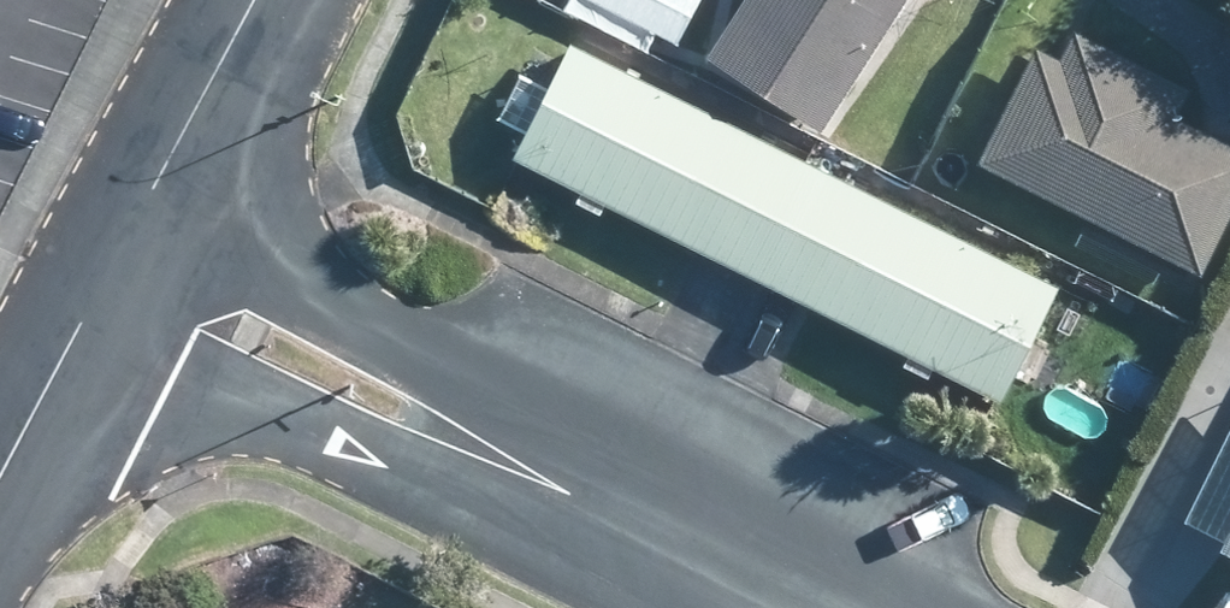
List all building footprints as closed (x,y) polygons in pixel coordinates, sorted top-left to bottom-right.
[(656,35),(673,42),(694,0),(588,0),(656,35)] [(899,0),(739,0),(731,13),(716,38),(703,57),(771,99),(816,129),(899,0)] [(1078,34),(1071,30),(1058,58),(1052,56),(1031,45),(972,160),(1087,219),(1195,274),(1229,205),(1229,149),(1203,136),(1168,117),(1182,87),(1078,34)] [(1049,286),(578,49),(565,44),(509,157),(698,251),(810,307),(992,399),(1049,286)] [(1217,549),(1229,555),(1229,522),(1217,549)]
